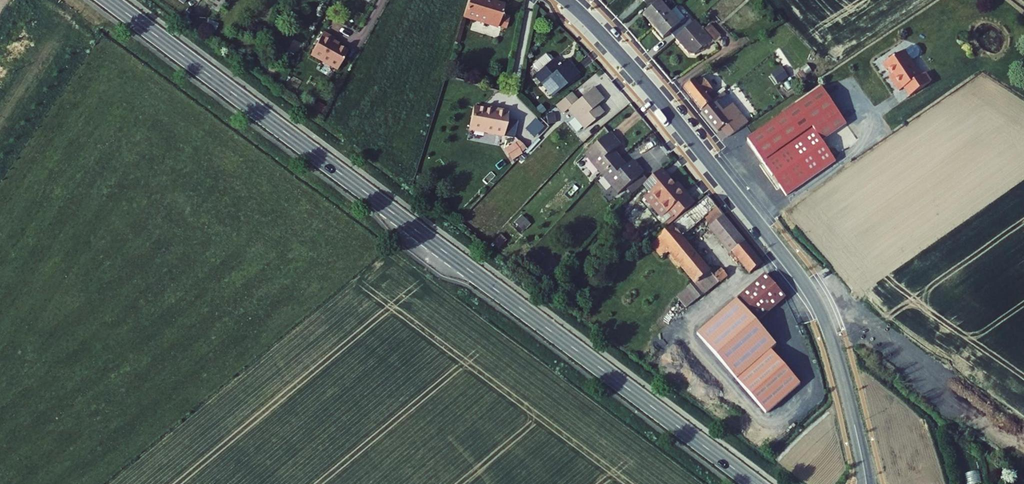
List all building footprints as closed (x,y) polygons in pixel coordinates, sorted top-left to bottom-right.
[(226,0),(216,0),(212,11),(221,15),(226,0)] [(468,11),(501,24),(510,2),(505,0),(473,0),(468,11)] [(656,4),(648,11),(658,22),(673,8),(666,0),(652,0),(656,4)] [(678,3),(673,8),(658,22),(667,33),(673,27),(679,34),(695,19),(690,12),(688,14),(678,3)] [(698,16),(695,19),(679,34),(693,50),(698,50),(715,35),(716,36),(723,30),(713,19),(706,25),(698,16)] [(321,35),(309,59),(338,73),(350,49),(321,35)] [(564,57),(556,45),(550,45),(538,52),(536,57),(539,62),(537,63),(551,84),(578,67),(570,54),(564,57)] [(918,48),(913,47),(905,52),(904,51),(885,64),(889,70),(890,69),(893,74),(891,76),(901,91),(906,88),(912,96),(932,82),(926,74),(921,77),(912,62),(920,57),(921,52),(918,48)] [(782,68),(771,75),(778,85),(789,78),(782,68)] [(686,83),(706,109),(723,96),(706,75),(697,80),(695,77),(686,83)] [(598,101),(605,96),(596,83),(579,94),(574,85),(558,96),(564,105),(569,101),(584,123),(604,110),(598,101)] [(750,140),(786,195),(835,162),(820,140),(846,123),(824,90),(750,140)] [(725,125),(733,135),(754,121),(728,91),(723,96),(706,109),(721,128),(725,125)] [(494,104),(474,100),(468,123),(501,131),(507,106),(494,103),(494,104)] [(520,116),(530,127),(538,120),(527,109),(520,116)] [(612,129),(587,147),(602,168),(621,155),(615,147),(621,142),(612,129)] [(510,161),(525,152),(519,141),(503,150),(510,161)] [(627,164),(621,155),(602,168),(617,188),(642,170),(634,158),(627,164)] [(663,170),(645,185),(651,192),(644,198),(659,217),(666,212),(675,223),(696,206),(687,195),(684,197),(663,170)] [(714,195),(660,242),(669,252),(676,248),(703,280),(695,288),(703,298),(725,279),(696,245),(688,235),(722,205),(714,195)] [(722,205),(688,235),(696,245),(718,224),(741,250),(751,240),(722,205)] [(751,240),(741,250),(758,270),(768,261),(751,240)] [(772,272),(741,297),(755,313),(716,345),(722,352),(791,295),(772,272)] [(735,290),(697,322),(716,345),(755,313),(741,297),(735,290)]
